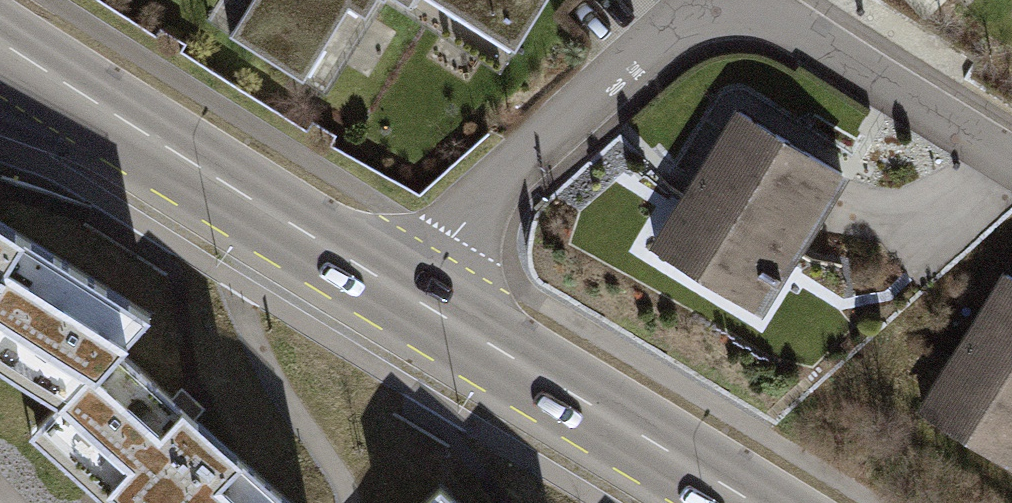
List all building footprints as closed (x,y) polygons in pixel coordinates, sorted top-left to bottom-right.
[(225,32),(296,76),(343,0),(361,12),(369,0),(245,0),(225,32)] [(513,48),(543,0),(437,0),(513,48)] [(734,105),(647,247),(762,317),(849,175),(734,105)] [(0,208),(0,377),(48,406),(22,438),(93,502),(306,502),(131,344),(167,313),(0,208)] [(915,412),(1011,470),(1011,277),(1001,270),(915,412)] [(431,493),(421,502),(441,502),(431,493)]
